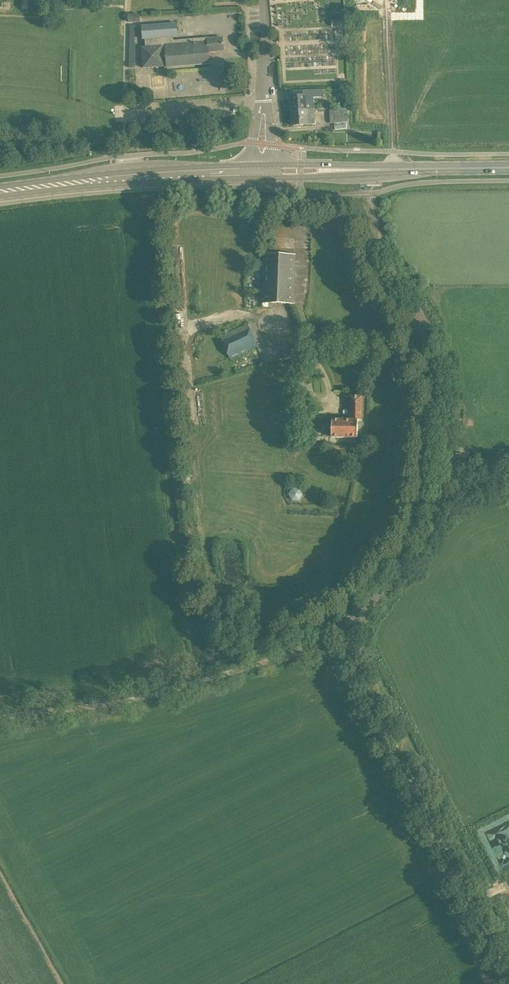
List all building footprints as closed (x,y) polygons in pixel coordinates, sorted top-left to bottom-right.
[(140,16),(140,14),(128,14),(128,22),(140,22),(140,16)] [(209,51),(224,50),(223,37),(208,38),(174,40),(173,37),(178,37),(177,22),(141,25),(143,39),(145,39),(146,46),(142,47),(143,67),(164,65),(164,64),(167,64),(167,67),(210,63),(209,51)] [(292,111),(306,110),(314,109),(313,98),(316,97),(315,89),(302,90),(303,95),(291,96),(292,111)] [(331,123),(347,121),(347,108),(329,108),(331,123)] [(306,110),(292,111),(293,125),(315,124),(314,109),(306,110)] [(294,303),(295,255),(263,255),(262,303),(294,303)] [(220,337),(222,341),(229,358),(256,346),(246,325),(220,337)] [(281,347),(285,360),(292,358),(288,346),(281,347)] [(188,381),(176,381),(176,389),(188,389),(188,381)] [(361,420),(362,396),(350,395),(349,420),(332,420),(332,437),(358,438),(358,420),(361,420)] [(302,493),(299,488),(293,488),(290,493),(293,499),(299,499),(302,493)]
